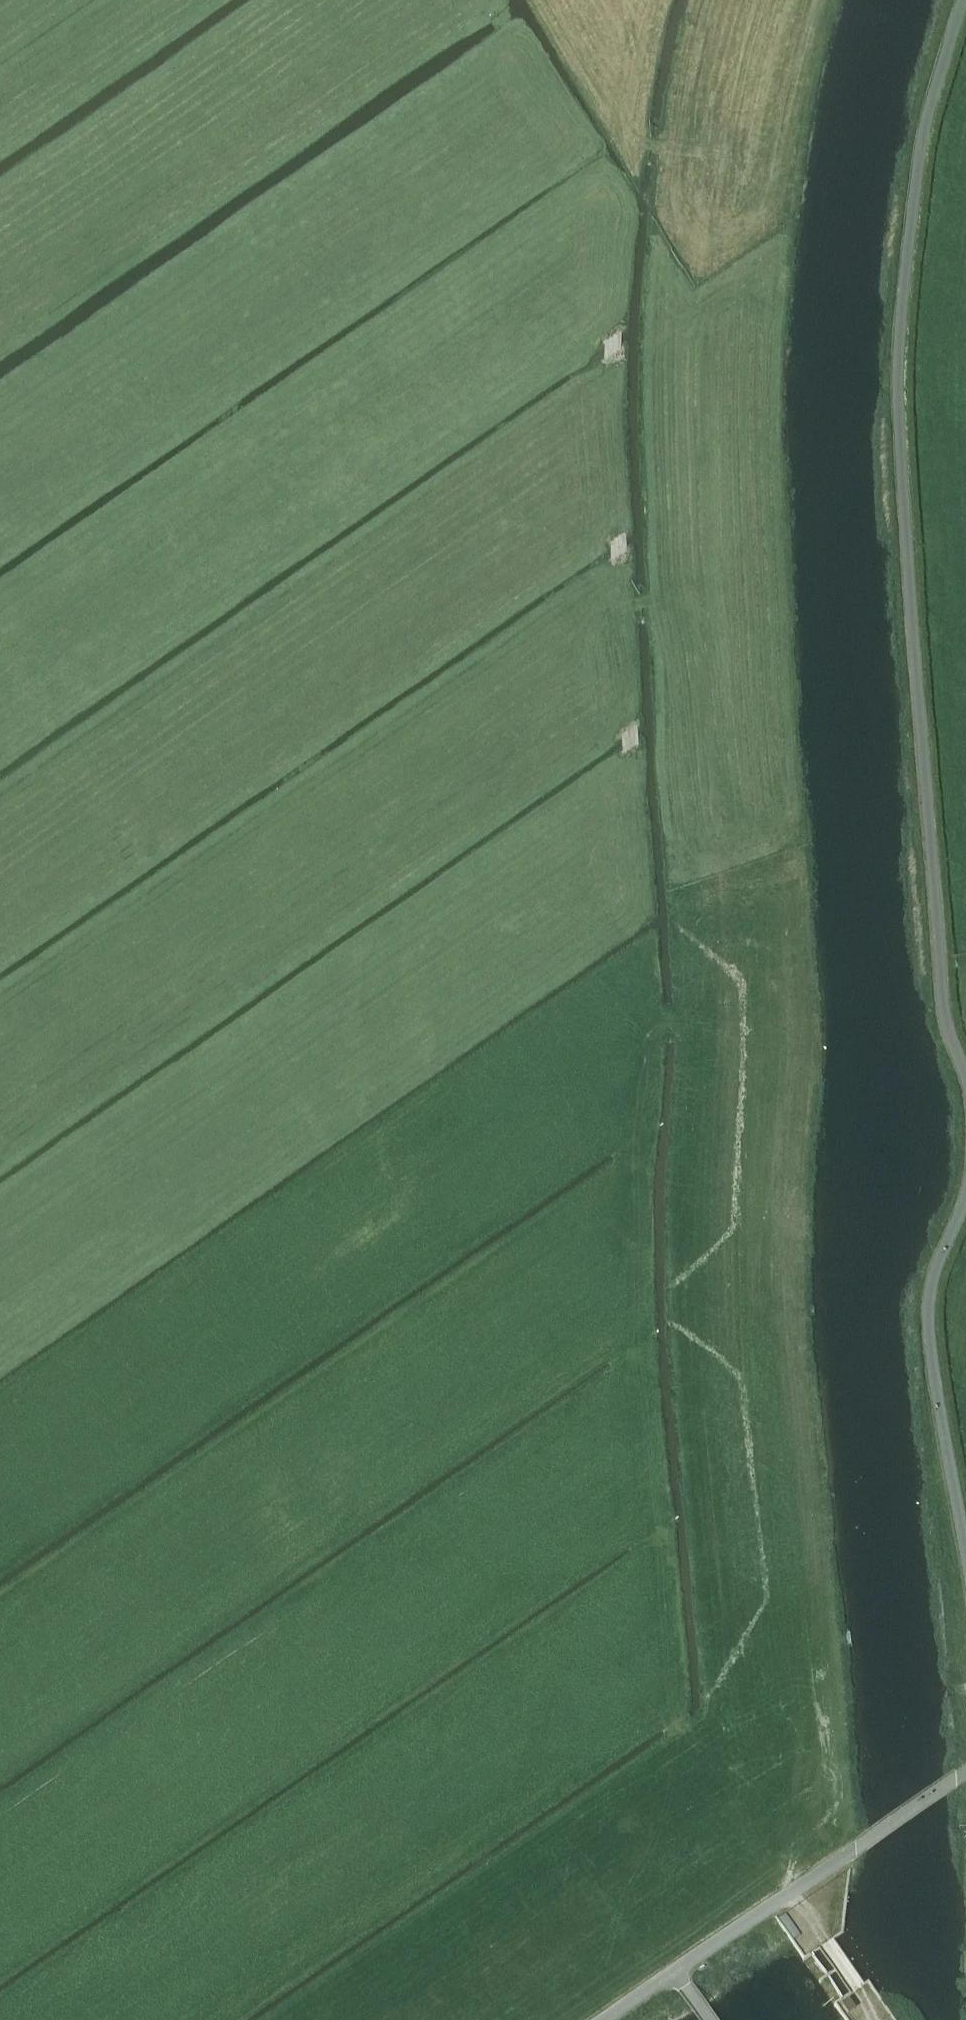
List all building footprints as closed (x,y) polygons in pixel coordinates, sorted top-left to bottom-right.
[(847,2000),(841,2005),(848,2014),(854,2009),(847,2000)]
